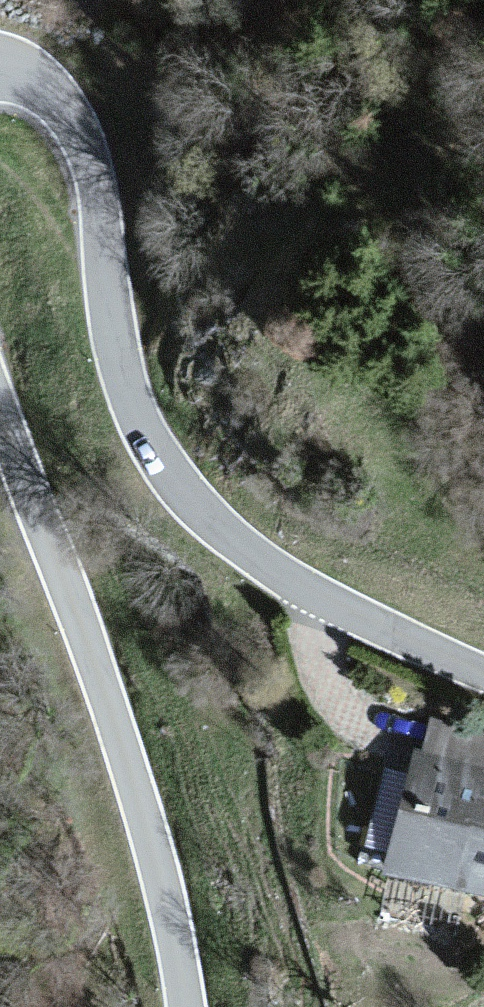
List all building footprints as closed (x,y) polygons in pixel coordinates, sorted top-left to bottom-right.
[(429,729),(419,767),(409,764),(377,884),(483,912),(483,744),(429,729)]
